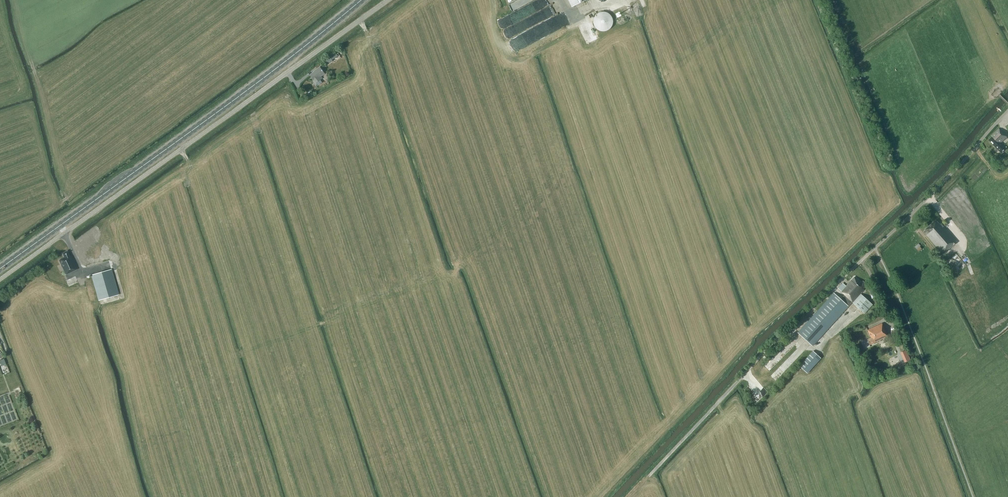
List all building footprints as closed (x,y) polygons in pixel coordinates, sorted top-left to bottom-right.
[(510,4),(512,9),(525,4),(523,0),(519,0),(510,4)] [(572,8),(590,0),(568,0),(572,8)] [(593,21),(593,23),(593,26),(594,29),(596,31),(599,32),(601,33),(604,33),(607,32),(609,31),(611,29),(612,26),(613,23),(612,21),(611,18),(609,16),(607,14),(604,14),(601,14),(599,15),(596,16),(594,18),(593,21)] [(514,26),(503,31),(506,39),(517,35),(514,26)] [(587,31),(582,34),(588,45),(595,41),(590,32),(588,33),(587,31)] [(508,41),(514,53),(523,48),(521,45),(519,46),(516,40),(517,40),(515,38),(508,41)] [(311,76),(317,84),(323,79),(322,77),(326,74),(321,67),(315,71),(315,72),(311,76)] [(1007,137),(999,129),(991,136),(992,137),(989,140),(1001,153),(1006,149),(1000,143),(1007,137)] [(958,242),(942,224),(941,225),(936,220),(925,230),(925,231),(924,232),(944,255),(958,242)] [(59,260),(66,275),(76,270),(71,258),(71,259),(67,251),(62,253),(64,257),(59,260)] [(91,274),(92,279),(98,300),(118,295),(111,269),(91,274)] [(861,292),(864,290),(863,289),(866,284),(862,281),(860,283),(854,277),(845,286),(842,283),(838,288),(845,294),(840,299),(834,293),(798,333),(813,346),(852,302),(864,314),(872,305),(861,294),(862,293),(861,292)] [(867,340),(869,344),(870,345),(887,336),(881,324),(867,330),(871,338),(867,340)] [(813,351),(799,366),(807,373),(821,358),(813,351)] [(891,368),(900,364),(898,358),(889,362),(891,368)]
